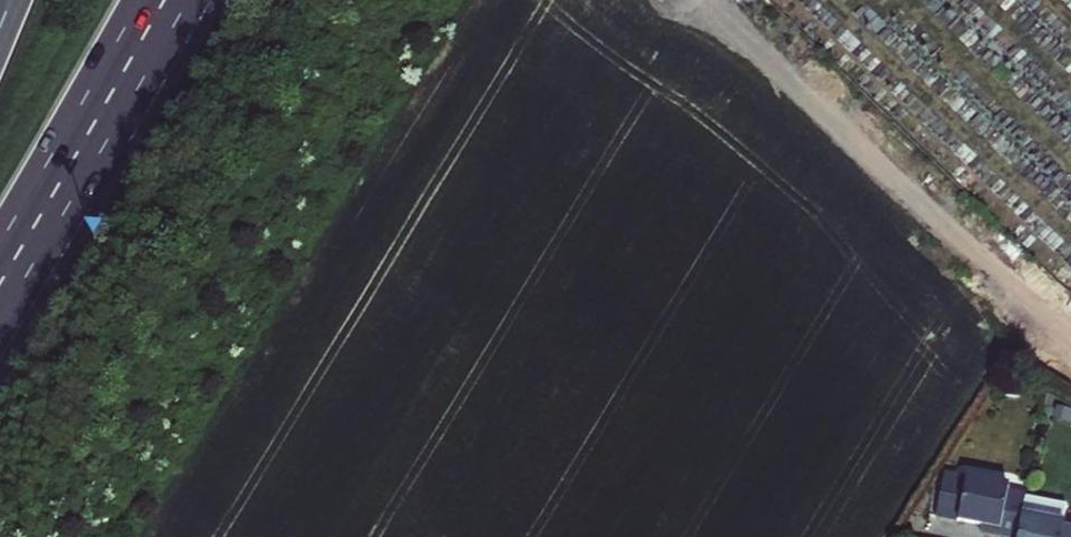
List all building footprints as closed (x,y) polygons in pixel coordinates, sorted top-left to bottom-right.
[(944,475),(936,518),(982,526),(999,529),(998,536),(1004,536),(1018,536),(1026,497),(1008,494),(1009,487),(944,475)] [(1026,497),(1018,536),(1070,536),(1070,532),(1063,531),(1068,505),(1026,497)] [(982,526),(980,533),(998,536),(999,529),(982,526)]
